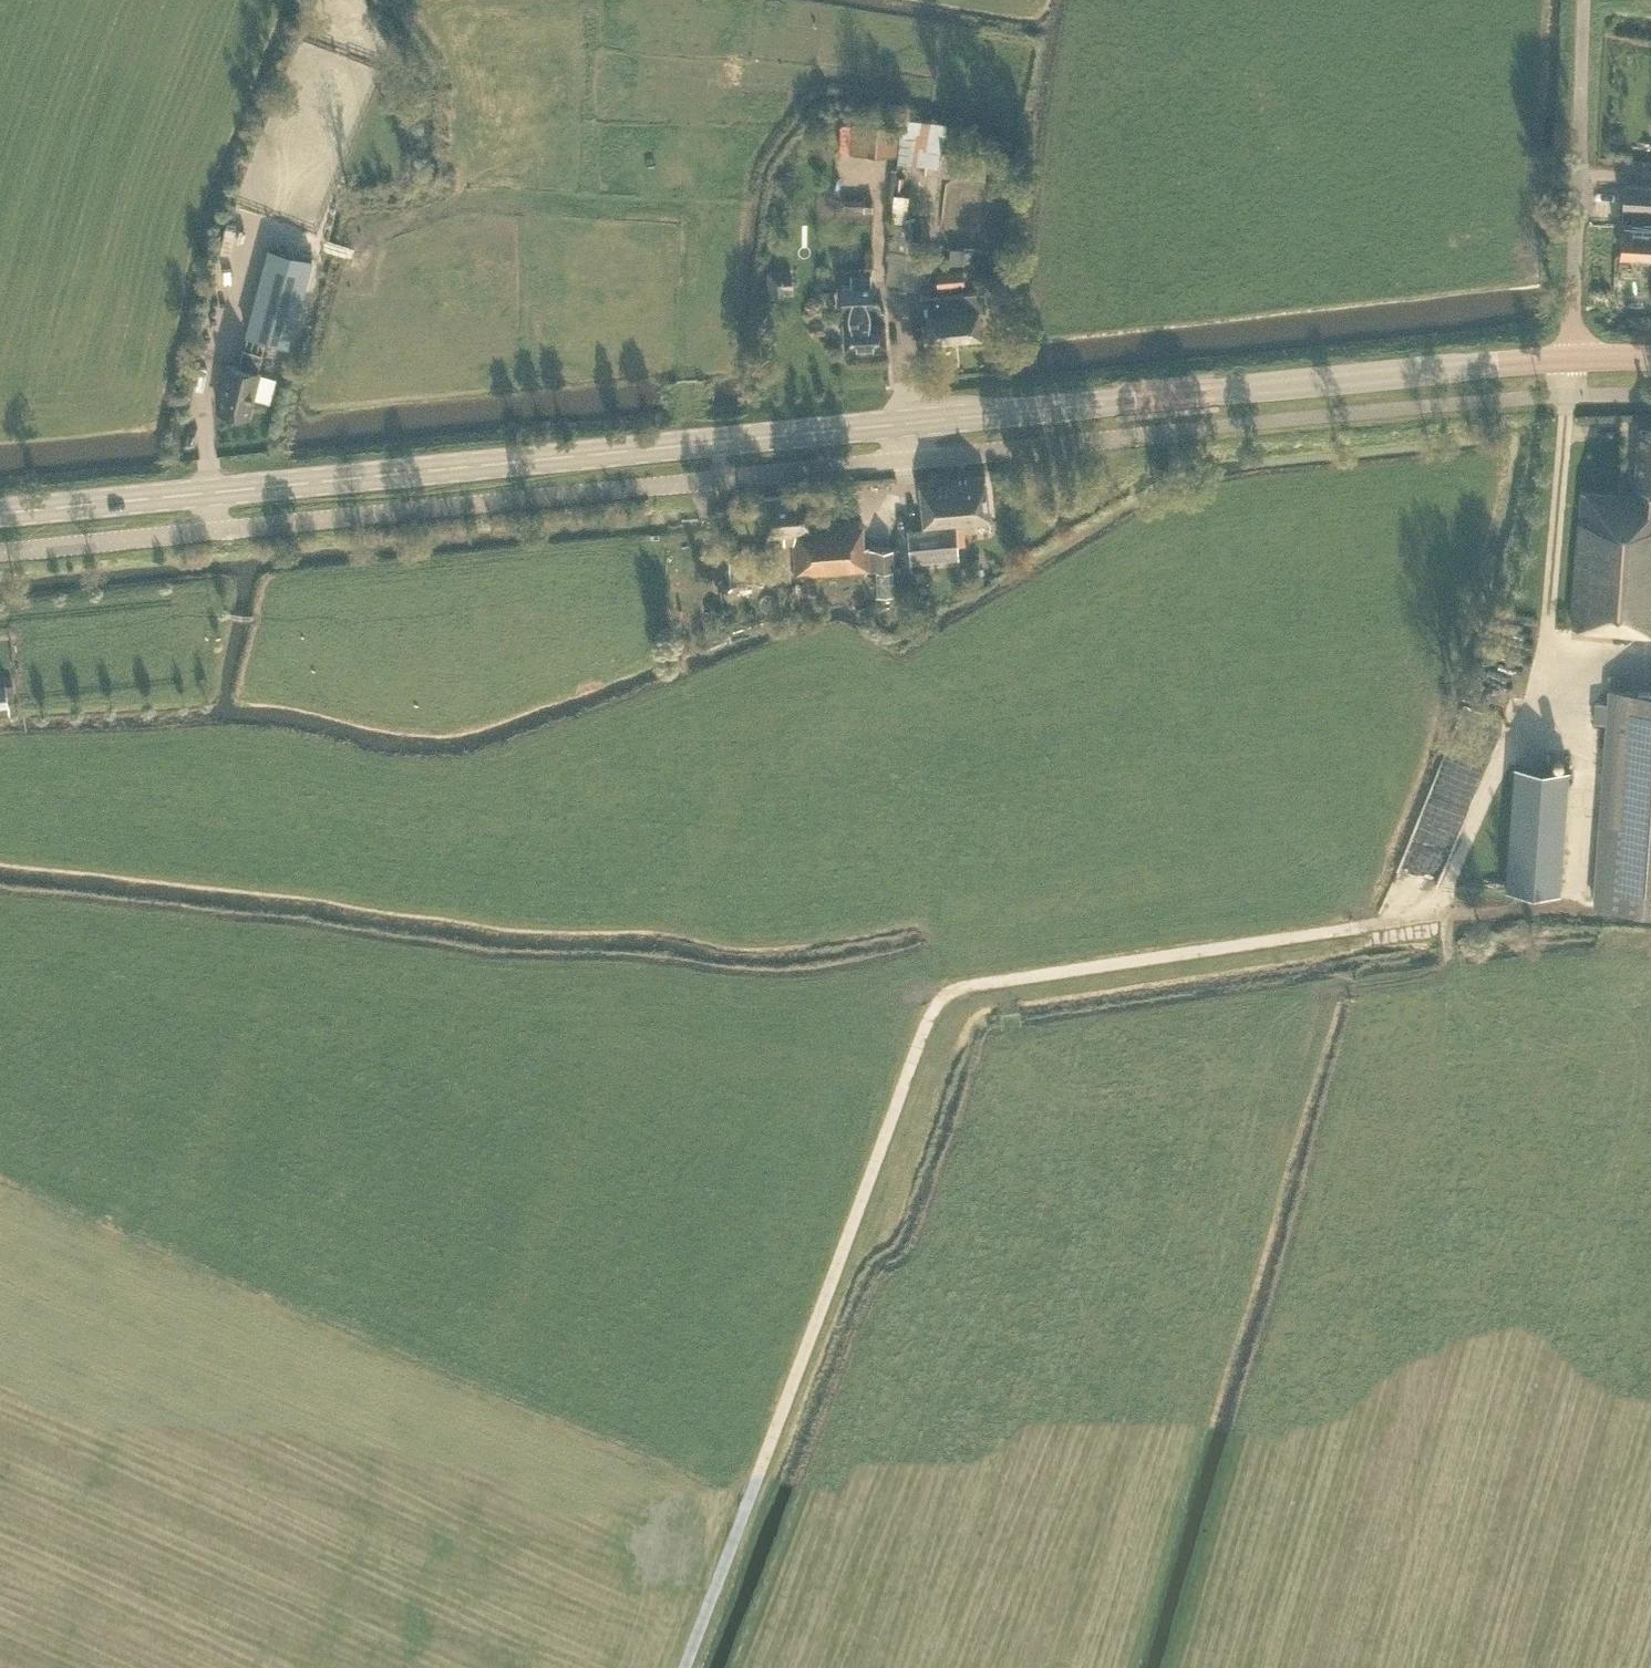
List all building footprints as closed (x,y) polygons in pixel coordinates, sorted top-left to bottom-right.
[(854,151),(898,155),(900,156),(905,117),(887,116),(887,124),(857,122),(854,151)] [(900,156),(898,155),(898,160),(920,163),(918,173),(925,174),(927,163),(936,165),(938,154),(937,154),(941,125),(921,122),(922,119),(905,117),(900,156)] [(841,122),(839,149),(850,150),(852,123),(841,122)] [(989,147),(989,145),(944,138),(942,156),(940,167),(962,170),(963,161),(1005,167),(1007,149),(989,147)] [(1017,184),(1019,167),(1009,166),(1008,183),(1017,184)] [(1631,207),(1631,221),(1621,221),(1620,255),(1634,256),(1637,260),(1647,261),(1650,257),(1650,186),(1623,184),(1622,206),(1631,207)] [(894,193),(891,219),(906,221),(909,195),(894,193)] [(872,199),(844,199),(843,208),(863,209),(863,212),(872,212),(872,199)] [(889,249),(891,250),(887,281),(918,284),(922,253),(923,239),(911,238),(912,223),(893,222),(889,249)] [(233,229),(225,256),(238,260),(246,232),(233,229)] [(964,262),(964,246),(949,246),(949,262),(964,262)] [(312,258),(269,247),(246,333),(289,344),(312,258)] [(964,283),(963,269),(936,272),(938,285),(964,283)] [(785,295),(784,270),(767,271),(768,296),(785,295)] [(842,287),(842,307),(843,313),(843,323),(845,349),(886,346),(884,312),(875,313),(875,306),(874,306),(873,286),(871,286),(870,273),(850,273),(850,286),(842,287)] [(930,342),(982,337),(979,310),(986,309),(984,291),(927,296),(928,313),(927,313),(930,342)] [(251,349),(243,348),(238,366),(229,364),(217,408),(248,415),(259,372),(258,371),(262,353),(256,351),(255,356),(249,354),(251,349)] [(1634,494),(1581,490),(1571,625),(1650,631),(1650,430),(1638,429),(1634,494)] [(958,555),(957,544),(966,543),(964,524),(990,521),(985,475),(965,477),(965,480),(960,480),(960,477),(919,481),(923,527),(907,528),(910,560),(958,555)] [(869,569),(868,549),(868,546),(862,547),(860,520),(817,524),(817,527),(812,527),(810,493),(763,497),(766,535),(784,534),(784,543),(794,543),(795,574),(869,569)] [(894,569),(892,549),(874,549),(875,569),(894,569)] [(780,551),(729,554),(731,579),(731,584),(783,580),(783,579),(780,551)] [(726,623),(724,608),(705,610),(707,625),(726,623)] [(8,705),(6,682),(0,683),(0,706),(8,705)] [(1608,689),(1593,906),(1650,910),(1650,692),(1608,689)] [(1505,888),(1559,892),(1563,836),(1568,769),(1513,765),(1508,843),(1505,888)]
